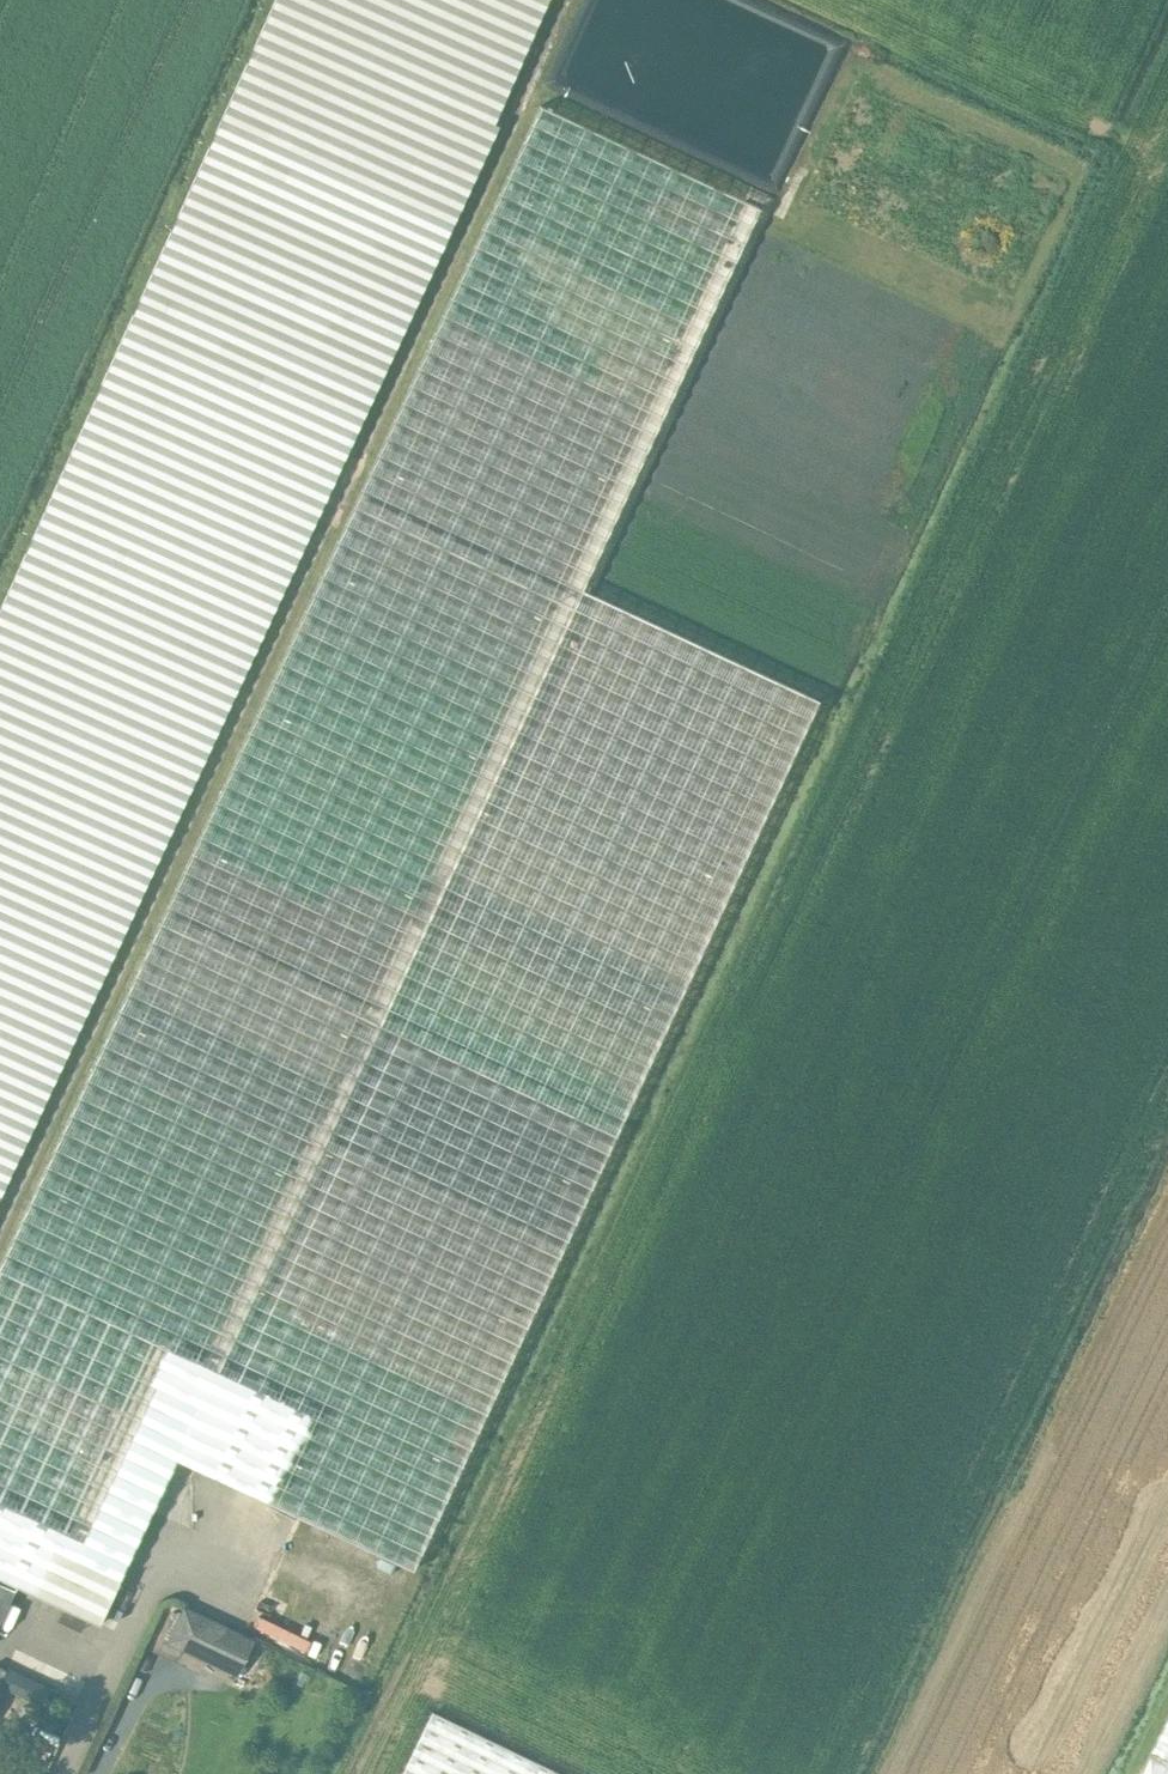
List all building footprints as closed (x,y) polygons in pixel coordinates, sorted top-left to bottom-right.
[(16,1166),(161,855),(328,495),(495,132),(487,128),(545,0),(273,0),(95,391),(0,609),(0,1200),(16,1166)] [(0,1271),(0,1620),(10,1599),(15,1587),(101,1627),(127,1573),(179,1459),(290,1220),(382,1023),(585,589),(749,241),(763,210),(542,106),(527,137),(24,1220),(0,1271)] [(290,1220),(179,1459),(195,1466),(412,1568),(574,1220),(819,699),(585,589),(382,1023),(290,1220)] [(184,1602),(169,1638),(239,1668),(255,1633),(184,1602)] [(433,1711),(402,1773),(563,1773),(433,1711)] [(1140,1773),(1167,1773),(1167,1720),(1140,1773)]
